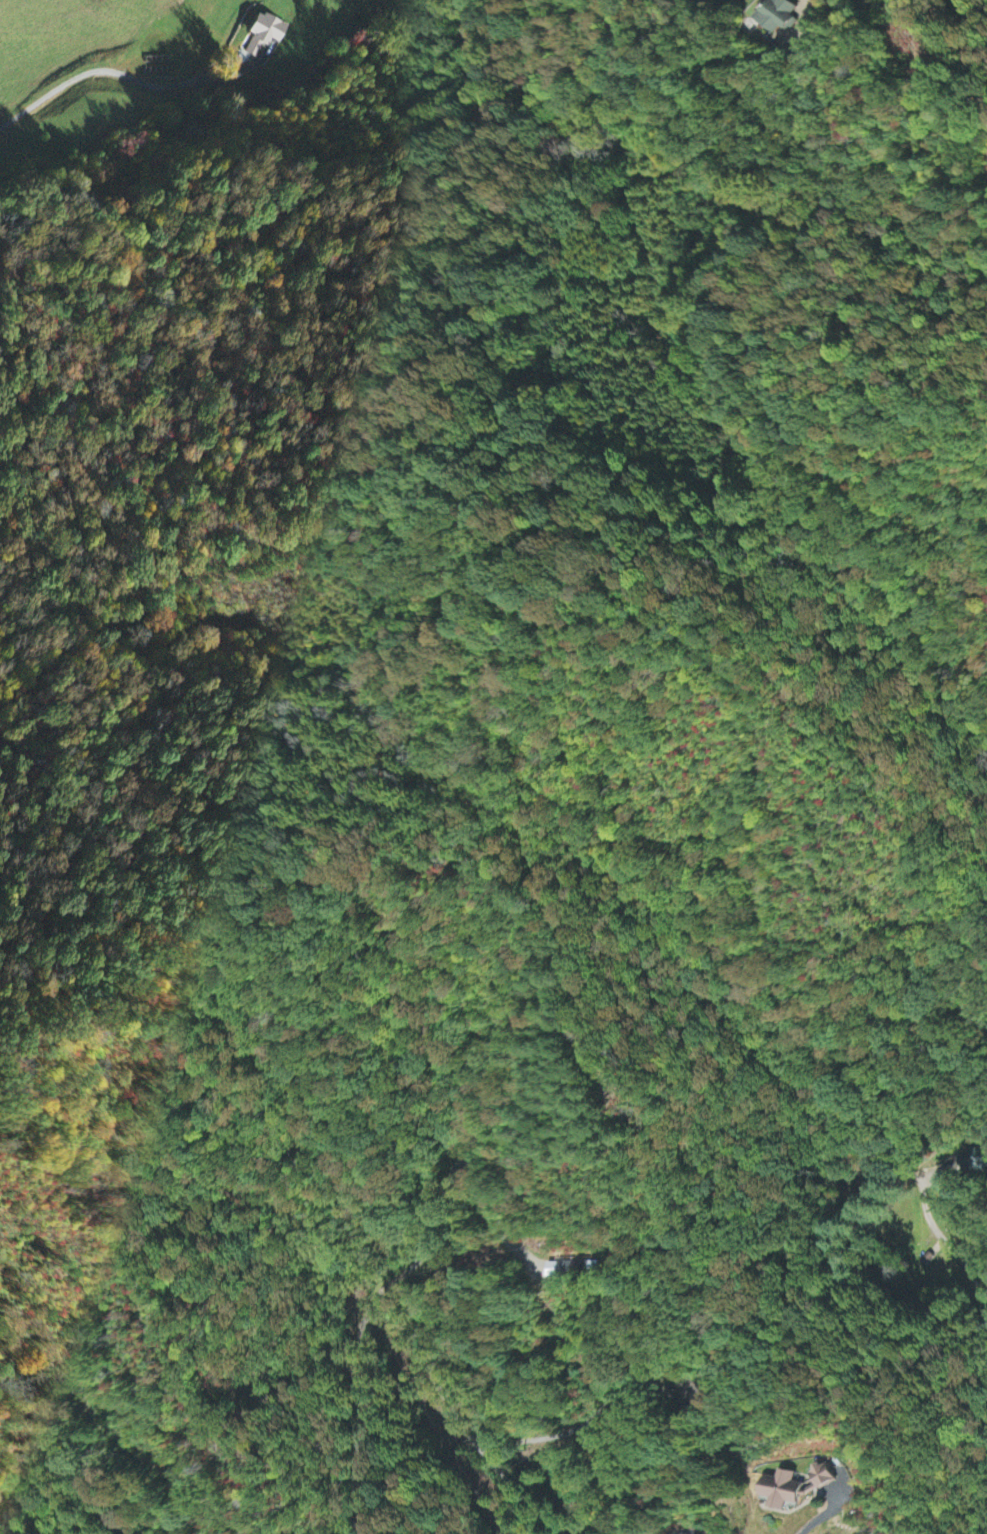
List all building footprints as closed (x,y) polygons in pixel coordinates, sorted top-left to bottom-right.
[(277,52),(288,28),(258,13),(248,34),(254,37),(245,53),(258,60),(265,46),(277,52)] [(547,1264),(548,1280),(589,1278),(589,1263),(547,1264)] [(807,1472),(820,1492),(836,1482),(823,1462),(807,1472)] [(761,1497),(771,1499),(770,1507),(787,1511),(789,1503),(802,1506),(806,1484),(793,1482),(795,1473),(777,1470),(776,1478),(765,1476),(761,1497)]
